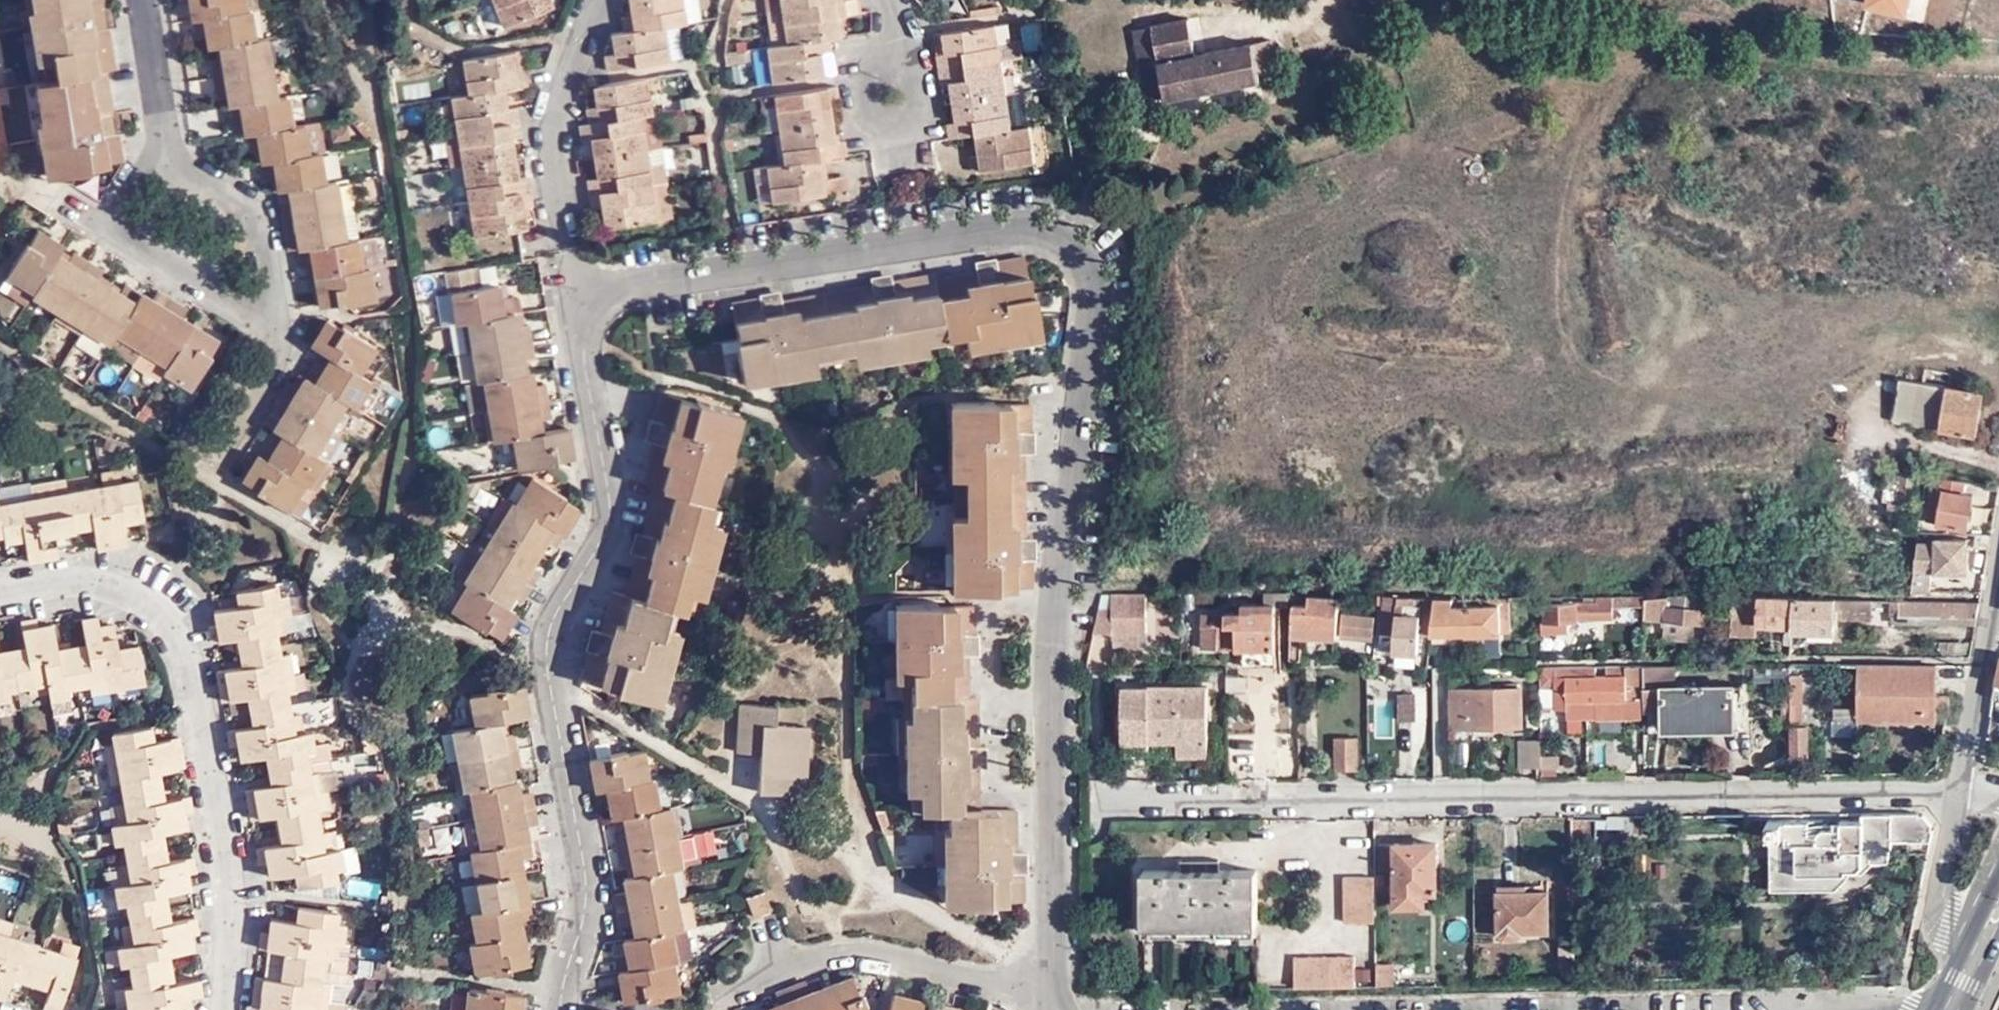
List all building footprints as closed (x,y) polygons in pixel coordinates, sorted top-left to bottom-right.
[(35,8),(41,8),(46,39),(41,40),(45,61),(54,59),(57,78),(47,80),(50,99),(42,100),(45,121),(50,121),(55,152),(52,153),(55,175),(91,169),(91,167),(124,161),(118,132),(114,133),(112,113),(115,113),(108,70),(117,68),(109,28),(107,29),(103,9),(107,9),(105,0),(34,0),(35,8)] [(245,0),(189,0),(196,38),(213,35),(215,47),(227,46),(229,57),(212,61),(218,95),(235,91),(237,106),(231,107),(234,124),(251,121),(252,134),(247,135),(250,152),(267,150),(269,163),(264,164),(266,180),(283,177),(286,191),(297,189),(299,201),(281,204),(287,238),(304,236),(306,248),(301,248),(304,266),(319,263),(322,277),(317,278),(322,307),(337,304),(338,305),(376,298),(370,268),(364,268),(358,239),(347,241),(336,181),(326,182),(321,154),(310,156),(304,126),(292,128),(288,96),(276,98),(266,39),(256,41),(251,11),(247,11),(245,0)] [(504,25),(554,4),(552,0),(494,0),(504,25)] [(682,24),(679,0),(628,0),(630,15),(620,16),(622,31),(666,25),(680,24),(682,24)] [(682,24),(699,22),(695,0),(679,0),(682,24)] [(781,11),(779,0),(768,0),(770,13),(781,11)] [(781,11),(845,1),(858,0),(779,0),(781,11)] [(1011,9),(1028,0),(1007,0),(1011,9)] [(1850,6),(1855,11),(1868,10),(1873,4),(1873,0),(1850,0),(1850,6)] [(847,16),(845,1),(781,11),(785,39),(785,45),(828,39),(839,37),(836,17),(847,16)] [(970,8),(973,14),(1002,10),(1001,4),(970,8)] [(1184,99),(1210,93),(1258,84),(1256,75),(1273,71),(1267,42),(1229,50),(1228,44),(1223,44),(1223,51),(1195,57),(1188,21),(1135,31),(1140,65),(1146,97),(1165,94),(1166,103),(1166,102),(1184,99)] [(1011,23),(999,25),(1004,62),(1025,59),(1022,41),(1014,42),(1011,23)] [(680,24),(666,25),(670,60),(685,59),(680,24)] [(622,31),(612,33),(615,52),(606,54),(607,69),(670,60),(666,25),(622,31)] [(999,25),(945,32),(946,47),(947,54),(939,55),(941,70),(959,67),(1004,62),(999,25)] [(766,48),(785,45),(785,39),(765,42),(766,48)] [(828,39),(785,45),(766,48),(771,83),(824,76),(822,63),(821,55),(830,53),(828,39)] [(517,47),(464,55),(470,90),(504,84),(532,80),(530,65),(521,66),(517,47)] [(757,85),(771,83),(766,48),(728,54),(729,65),(753,62),(757,85)] [(959,67),(941,70),(942,84),(952,82),(954,102),(973,100),(1009,95),(1004,62),(959,67)] [(647,76),(594,84),(595,95),(596,105),(586,106),(588,121),(644,113),(653,112),(647,76)] [(470,90),(451,93),(453,107),(456,128),(510,119),(520,117),(517,104),(508,105),(504,84),(470,90)] [(835,86),(774,95),(779,128),(841,120),(838,109),(829,109),(828,103),(837,101),(835,86)] [(1214,113),(1210,93),(1184,99),(1186,112),(1187,117),(1214,113)] [(774,95),(759,96),(764,130),(779,128),(774,95)] [(1013,131),(1009,95),(973,100),(954,102),(956,116),(957,123),(948,125),(950,140),(979,136),(1013,131)] [(1166,102),(1166,103),(1168,115),(1186,112),(1184,99),(1166,102)] [(444,130),(456,128),(453,107),(441,109),(444,130)] [(653,112),(644,113),(648,148),(664,146),(658,111),(653,112)] [(648,148),(644,113),(588,121),(580,122),(581,135),(592,134),(593,142),(594,155),(648,148)] [(510,119),(456,128),(462,161),(527,150),(525,137),(513,138),(510,119)] [(841,120),(779,128),(785,163),(818,158),(825,157),(845,154),(843,142),(834,143),(833,135),(843,133),(841,120)] [(737,122),(726,123),(723,136),(734,134),(738,133),(737,122)] [(462,161),(456,128),(444,130),(448,162),(462,161)] [(1031,129),(1013,131),(979,136),(981,156),(972,156),(973,173),(1036,164),(1031,129)] [(707,141),(706,133),(688,135),(688,143),(701,142),(707,141)] [(735,139),(723,141),(726,153),(737,152),(735,139)] [(664,146),(648,148),(652,183),(669,181),(664,146)] [(652,183),(648,148),(594,155),(595,169),(596,175),(587,176),(590,192),(652,183)] [(527,150),(462,161),(467,197),(532,186),(531,173),(519,174),(518,166),(529,164),(527,150)] [(785,163),(766,165),(767,172),(771,202),(801,197),(802,204),(818,202),(817,194),(832,193),(830,178),(820,178),(818,158),(785,163)] [(757,204),(771,202),(767,172),(752,173),(757,204)] [(843,175),(830,178),(832,193),(846,191),(843,175)] [(669,181),(652,183),(657,219),(673,216),(669,181)] [(657,219),(652,183),(590,192),(591,206),(601,204),(604,225),(657,219)] [(532,186),(467,197),(472,232),(516,224),(525,223),(524,209),(523,203),(535,201),(532,186)] [(212,352),(219,340),(194,325),(192,329),(182,323),(191,308),(158,289),(150,304),(140,297),(142,292),(127,283),(119,297),(97,284),(104,271),(76,253),(68,266),(57,259),(65,245),(39,230),(32,241),(29,240),(11,273),(19,279),(37,290),(34,294),(35,295),(87,326),(111,341),(113,342),(118,333),(170,364),(166,371),(195,387),(215,354),(212,352)] [(971,260),(972,272),(973,274),(994,270),(993,263),(991,256),(971,260)] [(758,310),(756,301),(729,306),(736,340),(731,341),(739,381),(762,378),(761,371),(792,365),(794,371),(813,368),(852,361),(873,357),(871,349),(903,344),(903,347),(921,344),(942,341),(943,344),(960,342),(983,339),(982,334),(1013,329),(1014,333),(1035,329),(1028,292),(1026,292),(1019,258),(993,263),(994,270),(973,274),(972,272),(932,280),(931,275),(891,283),(892,289),(870,293),(869,286),(778,304),(778,305),(758,310)] [(499,297),(496,285),(479,287),(476,268),(450,271),(454,292),(456,291),(462,321),(472,320),(484,380),(487,380),(500,437),(515,435),(522,469),(547,465),(547,461),(575,456),(571,430),(543,434),(537,434),(535,421),(541,420),(553,418),(546,384),(537,386),(530,387),(527,372),(523,373),(519,359),(528,358),(538,357),(531,321),(521,323),(514,325),(512,314),(519,312),(516,294),(506,296),(499,297)] [(19,279),(11,273),(3,286),(11,291),(19,279)] [(868,280),(869,286),(870,293),(892,289),(891,283),(889,276),(868,280)] [(37,290),(19,279),(11,291),(29,304),(35,295),(34,294),(37,290)] [(504,284),(496,285),(499,297),(506,296),(504,284)] [(755,295),(756,301),(758,310),(778,305),(778,304),(775,292),(755,295)] [(521,323),(519,312),(512,314),(514,325),(521,323)] [(361,372),(377,345),(343,324),(340,328),(329,320),(313,345),(323,351),(337,360),(332,369),(318,361),(308,377),(312,380),(305,392),(291,382),(273,411),(288,421),(282,432),(291,438),(285,448),(270,440),(247,482),(258,489),(258,491),(291,510),(306,482),(310,486),(325,457),(317,451),(349,401),(357,406),(373,379),(361,372)] [(1987,323),(1985,337),(1998,339),(1998,325),(1987,323)] [(111,341),(87,326),(78,341),(102,356),(111,341)] [(1036,335),(1035,329),(1014,333),(1013,329),(982,334),(983,339),(960,342),(961,348),(1036,335)] [(118,333),(113,342),(110,346),(137,362),(139,359),(164,374),(165,374),(166,371),(170,364),(118,333)] [(922,350),(921,344),(903,347),(903,344),(871,349),(873,357),(852,361),(853,367),(887,361),(887,356),(922,350)] [(530,371),(528,358),(519,359),(523,373),(527,372),(530,371)] [(814,374),(813,368),(794,371),(792,365),(761,371),(762,378),(739,381),(740,386),(814,374)] [(1925,383),(1902,378),(1894,421),(1977,436),(1986,395),(1951,387),(1953,375),(1927,369),(1925,383)] [(530,371),(527,372),(530,387),(537,386),(534,371),(530,371)] [(724,431),(730,410),(694,400),(693,405),(661,397),(654,422),(660,424),(655,445),(653,444),(643,486),(656,489),(644,536),(652,538),(647,558),(639,556),(628,598),(616,595),(605,636),(607,637),(603,656),(593,653),(587,680),(622,689),(621,694),(659,704),(665,681),(659,679),(666,649),(671,651),(676,632),(682,610),(696,613),(701,594),(706,575),(700,573),(708,542),(714,544),(718,523),(723,504),(708,500),(713,480),(718,461),(712,459),(720,430),(724,431)] [(992,401),(953,405),(954,425),(959,425),(960,455),(955,455),(956,475),(957,517),(958,538),(964,538),(964,571),(959,571),(960,591),(997,589),(998,587),(1033,585),(1033,559),(1025,559),(1024,537),(1025,537),(1023,452),(1021,452),(1021,431),(1028,430),(1027,404),(992,406),(992,401)] [(951,475),(956,475),(955,455),(960,455),(959,425),(954,425),(953,405),(948,405),(951,475)] [(736,411),(730,410),(724,431),(720,430),(712,459),(718,461),(713,480),(719,481),(736,411)] [(642,441),(653,444),(655,445),(660,424),(654,422),(648,420),(642,441)] [(1033,430),(1028,430),(1021,431),(1021,452),(1023,452),(1034,452),(1033,430)] [(479,624),(502,639),(518,611),(509,606),(504,604),(511,593),(515,595),(525,601),(542,572),(533,566),(527,562),(541,541),(546,544),(556,549),(580,509),(563,499),(565,496),(529,475),(513,503),(502,496),(485,523),(493,527),(461,580),(464,582),(447,610),(477,626),(479,624)] [(1937,492),(1932,491),(1926,524),(1967,530),(1973,497),(1963,496),(1965,482),(1939,479),(1937,492)] [(0,505),(0,520),(2,532),(4,540),(23,535),(26,555),(27,561),(57,556),(51,529),(90,521),(95,549),(124,544),(119,517),(140,512),(134,480),(0,505)] [(1976,485),(1973,519),(1992,521),(1994,486),(1976,485)] [(953,591),(960,591),(959,571),(964,571),(964,538),(958,538),(957,517),(951,517),(953,591)] [(461,580),(493,527),(485,523),(437,603),(447,610),(464,582),(461,580)] [(725,526),(718,523),(714,544),(708,542),(700,573),(706,575),(701,594),(707,595),(725,526)] [(633,554),(639,556),(647,558),(652,538),(644,536),(638,534),(633,554)] [(1036,537),(1025,537),(1024,537),(1025,559),(1033,559),(1037,559),(1036,537)] [(1933,545),(1914,545),(1905,593),(1915,594),(1927,594),(1927,573),(1933,572),(1933,576),(1965,575),(1966,541),(1933,540),(1933,545)] [(533,566),(546,544),(541,541),(527,562),(533,566)] [(279,599),(276,582),(245,589),(247,605),(216,610),(218,624),(212,625),(214,642),(243,637),(249,664),(219,670),(224,700),(254,695),(260,724),(230,730),(233,745),(239,745),(242,758),(270,753),(276,783),(247,789),(252,817),(281,812),(286,840),(257,846),(260,862),(267,860),(271,878),(297,872),(300,884),(337,877),(335,867),(343,865),(340,848),(334,849),(330,830),(322,832),(318,811),(327,809),(324,790),(339,787),(335,768),(320,771),(312,773),(308,752),(315,750),(312,732),(303,733),(299,712),(291,713),(288,693),(296,692),(289,655),(282,657),(277,633),(286,632),(282,613),(291,612),(288,597),(279,599)] [(509,606),(515,595),(511,593),(504,604),(509,606)] [(1287,607),(1287,594),(1264,593),(1263,604),(1241,604),(1240,615),(1202,615),(1202,649),(1242,649),(1243,668),(1278,667),(1276,608),(1287,607)] [(1707,601),(1645,595),(1644,620),(1663,622),(1694,625),(1705,625),(1707,601)] [(1112,634),(1128,634),(1146,633),(1146,598),(1101,598),(1094,634),(1112,634)] [(1431,600),(1381,598),(1380,651),(1392,652),(1393,647),(1415,648),(1417,634),(1429,634),(1429,633),(1431,600)] [(1612,601),(1541,603),(1540,631),(1566,630),(1566,619),(1612,618),(1612,606),(1641,606),(1641,598),(1612,598),(1612,601)] [(1756,623),(1759,599),(1733,598),(1730,634),(1755,636),(1756,623)] [(1290,637),(1301,637),(1335,638),(1338,601),(1308,599),(1307,607),(1292,606),(1290,637)] [(1793,599),(1759,599),(1756,623),(1791,626),(1793,599)] [(1837,601),(1793,599),(1791,626),(1789,655),(1794,655),(1797,632),(1809,633),(1808,642),(1833,643),(1833,634),(1835,621),(1837,601)] [(1490,600),(1431,600),(1429,633),(1465,632),(1465,635),(1499,634),(1498,606),(1490,606),(1490,600)] [(1873,602),(1837,601),(1835,621),(1872,623),(1873,602)] [(966,634),(975,634),(975,605),(938,607),(938,603),(902,604),(902,629),(906,628),(907,657),(903,657),(904,678),(905,699),(913,699),(913,719),(915,739),(919,739),(921,771),(917,770),(917,810),(953,810),(953,831),(954,851),(959,851),(960,882),(955,882),(956,906),(995,907),(994,902),(1028,902),(1028,874),(1018,875),(1018,852),(1020,853),(1019,809),(983,809),(982,769),(975,769),(974,746),(981,746),(979,698),(971,698),(969,654),(967,654),(966,634)] [(1891,618),(1975,620),(1978,605),(1888,603),(1887,611),(1891,611),(1891,618)] [(904,678),(903,657),(907,657),(906,628),(902,629),(902,604),(895,604),(898,678),(904,678)] [(1341,616),(1340,635),(1373,636),(1374,608),(1358,607),(1358,616),(1341,616)] [(7,698),(6,690),(27,686),(29,694),(48,690),(50,698),(69,694),(68,687),(88,682),(89,690),(143,680),(139,650),(118,654),(112,625),(97,627),(95,616),(80,619),(85,647),(57,653),(51,624),(37,627),(35,618),(20,621),(25,650),(0,655),(0,700),(7,698)] [(1693,641),(1694,625),(1663,622),(1662,638),(1693,641)] [(682,634),(676,632),(671,651),(666,649),(659,679),(665,681),(659,704),(665,705),(682,634)] [(590,652),(593,653),(603,656),(607,637),(605,636),(595,633),(590,652)] [(980,634),(975,634),(966,634),(967,654),(969,654),(981,653),(980,634)] [(1300,661),(1301,637),(1290,637),(1289,662),(1300,661)] [(1656,709),(1657,730),(1732,729),(1732,717),(1729,717),(1728,683),(1672,684),(1672,667),(1672,665),(1641,665),(1641,668),(1641,709),(1656,709)] [(1858,680),(1857,667),(1843,666),(1843,680),(1858,680)] [(1858,680),(1857,711),(1857,721),(1935,722),(1934,708),(1949,708),(1949,698),(1934,697),(1935,668),(1857,667),(1858,680)] [(1579,718),(1594,717),(1594,668),(1545,669),(1545,678),(1555,679),(1554,707),(1565,707),(1565,700),(1579,701),(1579,718)] [(1641,668),(1594,668),(1594,717),(1609,717),(1610,720),(1641,719),(1641,709),(1641,668)] [(1295,674),(1272,675),(1273,719),(1296,718),(1295,674)] [(1788,676),(1790,766),(1808,765),(1807,730),(1801,729),(1800,675),(1788,676)] [(905,699),(904,678),(898,678),(889,679),(889,699),(905,699)] [(487,688),(488,693),(492,693),(492,696),(504,694),(503,690),(506,689),(505,685),(487,688)] [(492,693),(488,693),(471,696),(477,727),(451,731),(463,789),(470,788),(477,821),(483,850),(472,852),(471,853),(482,908),(472,910),(479,943),(471,945),(477,973),(495,970),(497,970),(496,965),(509,963),(509,968),(511,967),(515,966),(529,963),(524,934),(516,935),(513,922),(521,921),(532,919),(526,884),(519,886),(514,860),(521,859),(530,857),(527,841),(520,842),(517,828),(525,827),(537,825),(530,791),(518,793),(513,794),(510,779),(502,782),(500,769),(507,768),(516,766),(510,734),(501,736),(495,737),(493,724),(499,723),(529,718),(523,686),(507,689),(506,689),(503,690),(504,694),(492,696),(492,693)] [(1122,689),(1123,742),(1150,741),(1179,741),(1209,740),(1208,687),(1149,687),(1149,689),(1122,689)] [(1411,689),(1393,690),(1393,718),(1411,718),(1411,689)] [(1509,719),(1519,718),(1520,689),(1450,689),(1450,729),(1509,728),(1509,719)] [(68,695),(50,698),(52,711),(71,707),(68,695)] [(764,754),(762,793),(809,796),(813,726),(779,724),(780,706),(744,704),(742,741),(765,742),(764,754)] [(1833,721),(1857,721),(1857,711),(1833,711),(1833,721)] [(916,791),(917,770),(921,771),(919,739),(915,739),(913,719),(907,718),(910,792),(916,791)] [(1520,728),(1519,718),(1509,719),(1509,728),(1520,728)] [(1856,737),(1857,721),(1833,721),(1831,721),(1831,736),(1856,737)] [(501,736),(499,723),(493,724),(495,737),(501,736)] [(177,737),(170,738),(147,742),(144,728),(113,733),(115,745),(107,746),(113,784),(121,783),(125,803),(117,805),(120,824),(112,826),(116,844),(123,842),(128,864),(119,866),(122,885),(116,886),(120,907),(126,906),(130,924),(122,925),(125,946),(118,947),(121,966),(129,965),(133,986),(124,987),(128,1009),(190,1009),(188,995),(200,993),(198,977),(168,983),(163,953),(192,948),(189,933),(196,931),(194,918),(164,923),(158,893),(188,888),(185,873),(194,871),(191,855),(162,861),(157,831),(185,826),(183,812),(190,811),(187,794),(181,796),(157,800),(152,772),(182,767),(177,737)] [(1296,729),(1271,731),(1274,768),(1299,766),(1296,729)] [(1208,756),(1209,740),(1179,741),(1179,756),(1208,756)] [(1356,740),(1335,740),(1335,770),(1356,770),(1356,740)] [(1519,768),(1542,768),(1541,740),(1519,741),(1519,768)] [(764,754),(765,742),(742,741),(741,753),(764,754)] [(1150,756),(1150,741),(1123,742),(1123,757),(1150,756)] [(988,746),(981,746),(974,746),(975,769),(982,769),(989,769),(988,746)] [(660,993),(664,992),(679,989),(673,960),(678,958),(690,956),(683,925),(672,871),(684,868),(671,811),(665,812),(658,780),(655,781),(649,752),(633,756),(631,756),(633,761),(617,765),(615,759),(614,759),(592,765),(602,811),(611,809),(617,809),(619,820),(624,819),(625,819),(630,818),(633,832),(627,833),(616,835),(622,868),(633,866),(640,865),(642,876),(635,877),(631,878),(634,890),(627,892),(619,893),(625,926),(634,924),(640,923),(642,933),(637,935),(632,936),(614,940),(618,955),(626,1001),(646,996),(648,996),(647,991),(659,990),(660,993)] [(613,757),(614,759),(615,759),(617,765),(633,761),(631,756),(633,756),(633,752),(613,757)] [(510,779),(507,768),(500,769),(502,782),(510,779)] [(516,778),(510,779),(513,794),(518,793),(516,778)] [(613,822),(619,820),(617,809),(611,809),(613,822)] [(1917,813),(1861,814),(1861,821),(1840,821),(1840,827),(1809,827),(1809,822),(1767,822),(1768,837),(1785,836),(1785,841),(1775,841),(1776,845),(1769,844),(1770,892),(1834,891),(1844,880),(1844,874),(1861,874),(1870,865),(1871,861),(1888,861),(1889,849),(1892,849),(1892,840),(1908,840),(1909,854),(1927,855),(1930,841),(1932,832),(1932,831),(1929,831),(1931,825),(1923,815),(1918,815),(1917,813)] [(625,819),(624,819),(627,833),(633,832),(630,818),(625,819)] [(468,849),(472,852),(483,850),(477,821),(467,823),(464,829),(468,849)] [(527,841),(525,827),(517,828),(520,842),(527,841)] [(431,828),(419,830),(421,846),(433,844),(431,828)] [(951,906),(956,906),(955,882),(960,882),(959,851),(954,851),(953,831),(947,831),(951,906)] [(1416,844),(1378,844),(1378,871),(1395,870),(1395,907),(1425,907),(1425,894),(1436,894),(1436,845),(1433,844),(1433,834),(1416,834),(1416,844)] [(1033,852),(1020,853),(1018,852),(1018,875),(1028,874),(1034,873),(1033,852)] [(526,884),(521,859),(514,860),(519,886),(526,884)] [(1179,861),(1179,872),(1217,872),(1217,862),(1179,861)] [(640,865),(633,866),(635,877),(642,876),(640,865)] [(1217,872),(1179,872),(1142,872),(1142,927),(1256,927),(1256,872),(1217,872)] [(350,875),(348,893),(378,896),(380,879),(350,875)] [(1342,877),(1343,923),(1372,923),(1372,878),(1342,877)] [(625,880),(627,892),(634,890),(631,878),(625,880)] [(766,884),(748,891),(755,910),(773,904),(766,884)] [(1547,893),(1498,893),(1498,933),(1548,933),(1547,893)] [(336,912),(301,908),(299,922),(270,918),(268,933),(261,932),(259,949),(288,953),(285,981),(256,978),(252,1009),(259,1009),(324,1009),(325,1001),(343,1003),(345,984),(327,982),(318,982),(322,960),(330,961),(349,964),(351,944),(340,942),(343,924),(335,923),(336,912)] [(5,1002),(14,973),(49,984),(40,1009),(57,1009),(74,958),(9,938),(14,922),(0,918),(0,1000),(5,1002)] [(524,934),(521,921),(513,922),(516,935),(524,934)] [(640,923),(634,924),(637,935),(642,933),(640,923)] [(1572,967),(1572,937),(1559,937),(1559,967),(1572,967)] [(1172,980),(1172,938),(1148,938),(1148,981),(1172,980)] [(386,958),(373,957),(371,975),(383,976),(386,958)] [(1294,959),(1294,987),(1354,986),(1354,957),(1294,959)] [(512,971),(511,967),(509,968),(509,963),(496,965),(497,970),(495,970),(495,974),(512,971)] [(1374,986),(1392,986),(1392,963),(1374,963),(1374,986)] [(866,1009),(864,1005),(860,1007),(856,997),(860,996),(859,993),(852,976),(837,982),(823,988),(824,992),(809,999),(807,994),(803,983),(773,995),(777,1004),(779,1009),(866,1009)] [(500,992),(502,991),(502,988),(484,986),(483,990),(487,990),(487,994),(500,995),(500,992)] [(522,994),(502,991),(500,992),(500,995),(487,994),(487,990),(483,990),(469,988),(467,1009),(521,1009),(522,994)] [(823,988),(807,994),(809,999),(824,992),(823,988)] [(665,997),(664,992),(660,993),(659,990),(647,991),(648,996),(646,996),(647,1001),(662,998),(665,997)] [(863,991),(859,993),(860,996),(856,997),(860,1007),(864,1005),(866,1009),(869,1007),(863,991)] [(921,1007),(891,999),(888,1009),(920,1009),(921,1007)]
